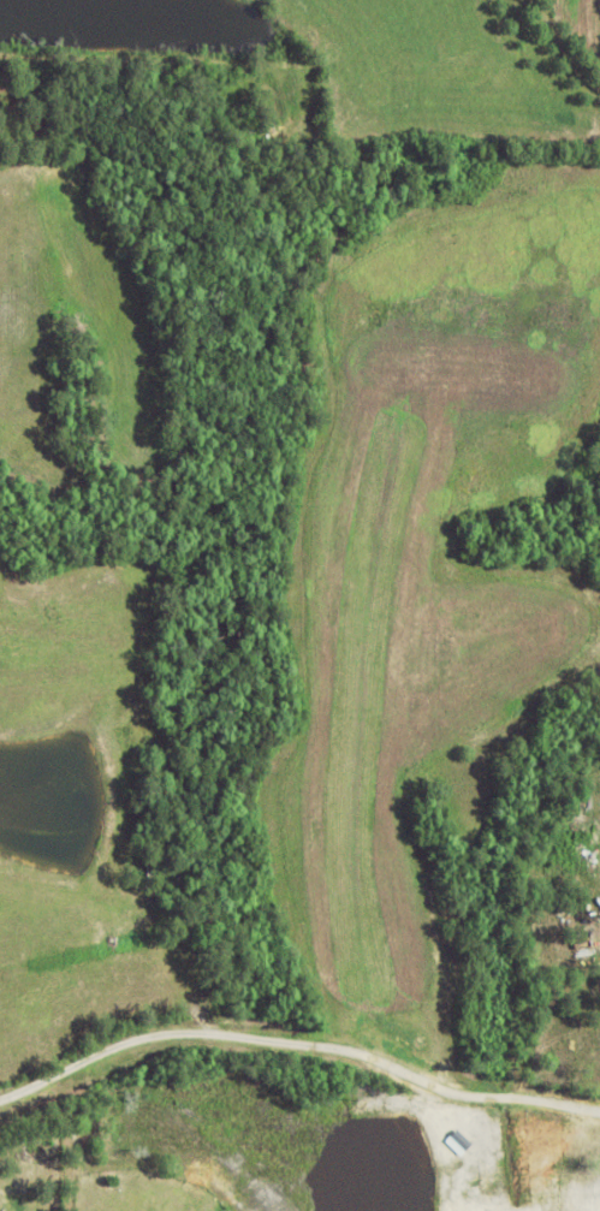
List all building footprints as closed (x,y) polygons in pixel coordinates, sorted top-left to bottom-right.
[(246,112),(256,103),(263,112),(255,120),(246,112)]
